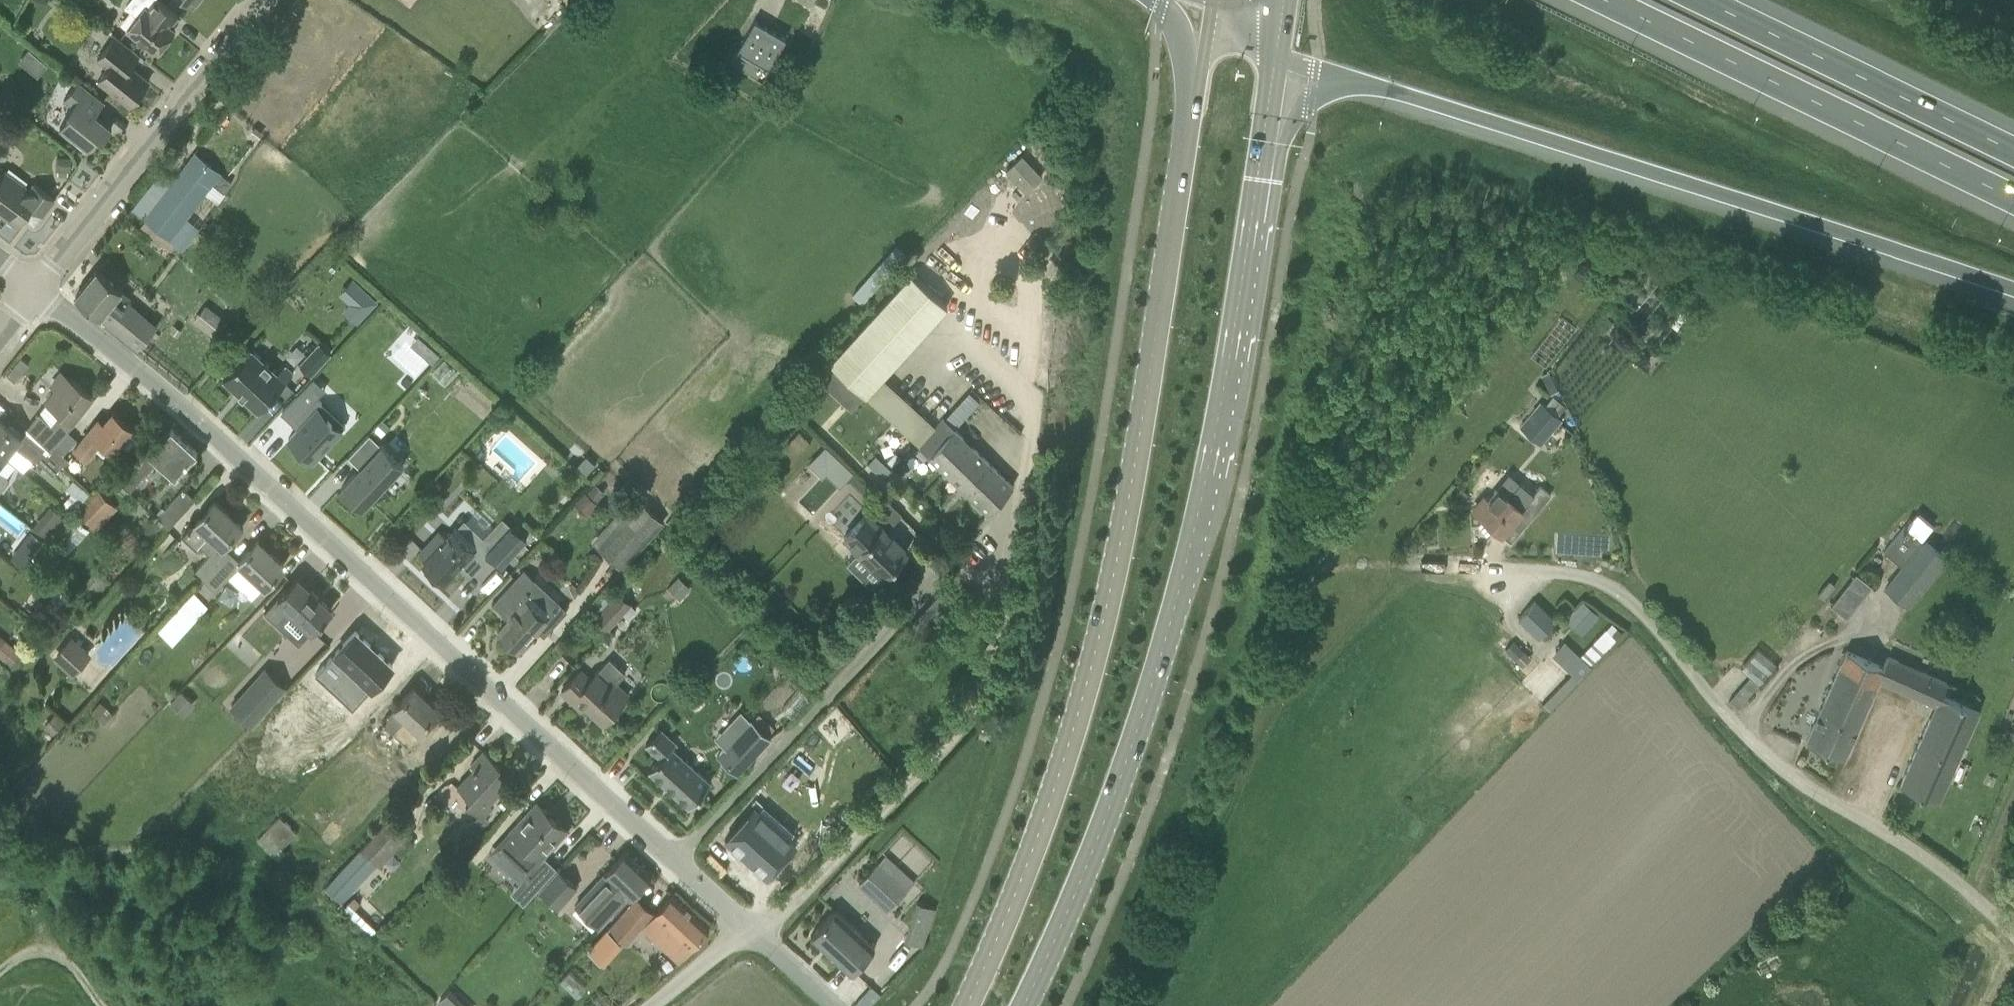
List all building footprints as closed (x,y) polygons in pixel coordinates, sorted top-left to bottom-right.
[(124,8),(136,18),(127,29),(156,53),(171,35),(174,31),(175,30),(174,29),(171,26),(179,16),(158,0),(131,0),(124,8)] [(731,60),(762,78),(785,39),(754,20),(731,60)] [(431,41),(421,34),(415,42),(425,49),(431,41)] [(98,81),(129,106),(149,80),(131,66),(139,55),(116,36),(97,59),(108,68),(98,81)] [(103,139),(112,127),(95,114),(105,102),(79,81),(65,98),(72,104),(67,110),(71,114),(60,127),(88,150),(99,136),(103,139)] [(163,170),(132,209),(134,210),(146,219),(177,244),(183,249),(198,230),(185,220),(206,193),(214,184),(221,189),(224,192),(232,183),(196,154),(174,180),(163,170)] [(56,157),(56,170),(58,171),(68,171),(71,171),(71,157),(56,157)] [(46,210),(55,198),(34,183),(29,190),(4,171),(0,176),(0,212),(18,226),(32,207),(42,215),(46,210)] [(1015,214),(982,251),(999,267),(1033,230),(1015,214)] [(1001,267),(1009,274),(1042,237),(1035,230),(1001,267)] [(98,270),(76,297),(101,317),(139,348),(155,330),(136,314),(137,312),(127,303),(131,297),(98,270)] [(911,273),(829,362),(869,398),(875,404),(881,409),(886,414),(905,431),(887,451),(875,440),(869,446),(876,452),(894,469),(934,426),(882,377),(948,306),(911,273)] [(338,292),(348,301),(341,309),(357,323),(379,300),(352,276),(338,292)] [(210,309),(198,324),(215,337),(227,322),(210,309)] [(1595,328),(1602,334),(1613,321),(1605,315),(1595,328)] [(320,343),(299,365),(311,375),(331,353),(320,343)] [(251,349),(223,379),(259,411),(294,373),(286,365),(277,374),(251,349)] [(440,354),(434,349),(426,358),(432,363),(440,354)] [(15,365),(23,371),(29,364),(21,357),(15,365)] [(28,426),(27,427),(51,450),(54,446),(68,431),(67,431),(75,421),(73,420),(92,396),(62,372),(52,385),(57,390),(48,400),(62,411),(51,424),(39,413),(28,426)] [(305,387),(281,412),(299,428),(289,439),(312,461),(345,425),(316,398),(305,387)] [(1520,426),(1541,444),(1563,420),(1542,401),(1520,426)] [(104,424),(98,419),(74,451),(86,461),(101,442),(114,452),(133,428),(113,413),(104,424)] [(7,458),(16,447),(33,460),(34,461),(35,459),(53,476),(53,475),(61,466),(62,465),(49,452),(51,450),(27,427),(22,433),(20,435),(0,419),(0,453),(7,458)] [(383,420),(374,429),(381,436),(390,427),(383,420)] [(956,428),(954,427),(953,428),(944,420),(920,446),(929,455),(928,456),(989,513),(1014,487),(956,428)] [(118,480),(117,480),(130,492),(158,461),(175,476),(176,475),(197,452),(171,429),(171,428),(149,452),(146,450),(140,456),(118,480)] [(68,431),(54,446),(63,454),(77,439),(68,431)] [(348,457),(360,468),(382,445),(369,434),(348,457)] [(382,445),(360,468),(342,488),(364,508),(404,464),(383,444),(382,444),(382,445)] [(587,475),(596,464),(586,455),(577,466),(587,475)] [(3,488),(10,479),(6,477),(0,472),(0,491),(3,488)] [(1483,498),(1472,510),(1503,536),(1512,525),(1522,533),(1552,496),(1542,488),(1531,501),(1508,482),(1490,504),(1483,498)] [(605,492),(595,484),(587,493),(597,502),(605,492)] [(183,489),(158,517),(169,527),(170,527),(195,500),(184,489),(183,489)] [(99,490),(78,511),(97,529),(118,508),(99,490)] [(587,517),(598,504),(591,498),(585,493),(585,492),(574,505),(587,517)] [(71,493),(64,502),(74,510),(81,501),(71,493)] [(903,515),(885,498),(877,506),(894,524),(903,515)] [(639,500),(598,545),(623,568),(664,523),(639,500)] [(201,546),(210,553),(194,571),(205,581),(231,553),(223,545),(242,526),(215,501),(183,536),(197,549),(201,546)] [(52,506),(35,524),(49,537),(66,518),(52,506)] [(883,576),(907,552),(868,513),(844,537),(883,576)] [(426,560),(423,563),(444,582),(458,566),(470,577),(489,556),(501,567),(527,539),(502,517),(484,537),(464,519),(447,537),(440,531),(419,553),(426,560)] [(1899,566),(1921,539),(1903,525),(1881,552),(1899,566)] [(31,531),(21,543),(35,554),(44,542),(31,531)] [(231,553),(205,581),(216,591),(217,592),(229,578),(251,598),(264,584),(266,585),(284,565),(258,541),(240,560),(231,553)] [(1907,604),(1945,557),(1925,541),(1887,588),(1907,604)] [(525,570),(494,604),(509,619),(497,631),(516,648),(518,646),(522,650),(531,640),(527,636),(535,627),(543,634),(554,622),(546,615),(526,596),(530,592),(526,588),(535,579),(525,570)] [(1854,572),(1829,603),(1847,617),(1871,585),(1854,572)] [(691,588),(678,576),(668,587),(681,599),(691,588)] [(278,598),(265,612),(266,613),(277,623),(290,609),(302,620),(312,630),(313,630),(332,609),(321,599),(297,577),(278,598)] [(63,609),(71,600),(59,590),(52,599),(63,609)] [(194,590),(158,629),(173,642),(209,603),(194,590)] [(596,615),(594,617),(608,630),(623,614),(629,608),(614,595),(596,615)] [(1584,599),(1566,618),(1583,633),(1600,614),(1584,599)] [(1556,620),(1535,601),(1519,618),(1539,637),(1556,620)] [(1611,623),(1581,655),(1565,640),(1552,654),(1572,673),(1545,701),(1552,707),(1622,632),(1611,623)] [(316,630),(298,646),(310,659),(328,644),(316,630)] [(355,630),(315,674),(353,708),(393,665),(355,630)] [(9,665),(10,667),(22,653),(6,639),(0,634),(0,658),(9,665)] [(72,676),(91,654),(70,636),(51,657),(72,676)] [(1750,676),(1729,701),(1738,708),(1759,684),(1776,664),(1758,648),(1741,668),(1750,676)] [(1806,741),(1843,758),(1878,680),(1936,705),(1942,693),(1947,683),(1888,657),(1883,667),(1847,651),(1806,741)] [(580,701),(604,722),(628,695),(616,684),(626,673),(610,658),(590,679),(580,670),(562,691),(577,705),(580,701)] [(272,703),(275,700),(287,687),(265,666),(229,706),(252,726),(272,703)] [(291,720),(319,693),(304,677),(275,704),(291,720)] [(438,708),(414,686),(395,707),(396,708),(383,722),(394,732),(407,718),(418,729),(438,708)] [(181,690),(170,703),(184,716),(195,703),(181,690)] [(1936,705),(1900,784),(1938,800),(1979,709),(1942,693),(1936,705)] [(90,712),(103,723),(113,712),(101,701),(90,712)] [(55,713),(45,725),(54,734),(65,722),(55,713)] [(748,762),(771,737),(752,719),(729,744),(748,762)] [(649,770),(689,807),(710,783),(671,747),(675,743),(659,728),(646,744),(660,757),(649,770)] [(510,775),(484,750),(471,764),(475,768),(458,786),(470,798),(466,802),(479,814),(469,825),(478,833),(490,820),(485,815),(493,806),(489,803),(510,781),(507,778),(510,775)] [(504,809),(509,804),(503,798),(498,803),(504,809)] [(538,800),(509,832),(512,835),(524,845),(514,856),(512,859),(528,872),(520,881),(510,891),(524,904),(557,868),(544,856),(569,829),(557,818),(558,817),(550,810),(549,811),(538,800)] [(755,807),(725,839),(742,854),(742,855),(749,862),(750,861),(767,876),(796,844),(755,807)] [(279,814),(265,829),(283,847),(297,832),(279,814)] [(391,815),(324,886),(341,901),(376,864),(408,830),(391,815)] [(582,896),(574,905),(598,928),(607,919),(629,896),(630,898),(652,875),(625,850),(582,896)] [(445,857),(437,866),(448,875),(459,863),(452,858),(448,854),(445,857)] [(878,862),(859,883),(888,910),(907,889),(878,862)] [(559,870),(539,890),(558,909),(578,888),(559,870)] [(640,926),(678,962),(709,928),(672,894),(653,915),(635,898),(611,925),(627,940),(640,926)] [(851,973),(875,947),(835,910),(811,935),(851,973)] [(913,925),(908,941),(923,946),(928,930),(913,925)] [(880,993),(872,986),(855,1004),(857,1005),(870,1005),(881,994),(880,993)] [(458,995),(451,989),(438,1002),(442,1005),(447,1005),(458,995)]
